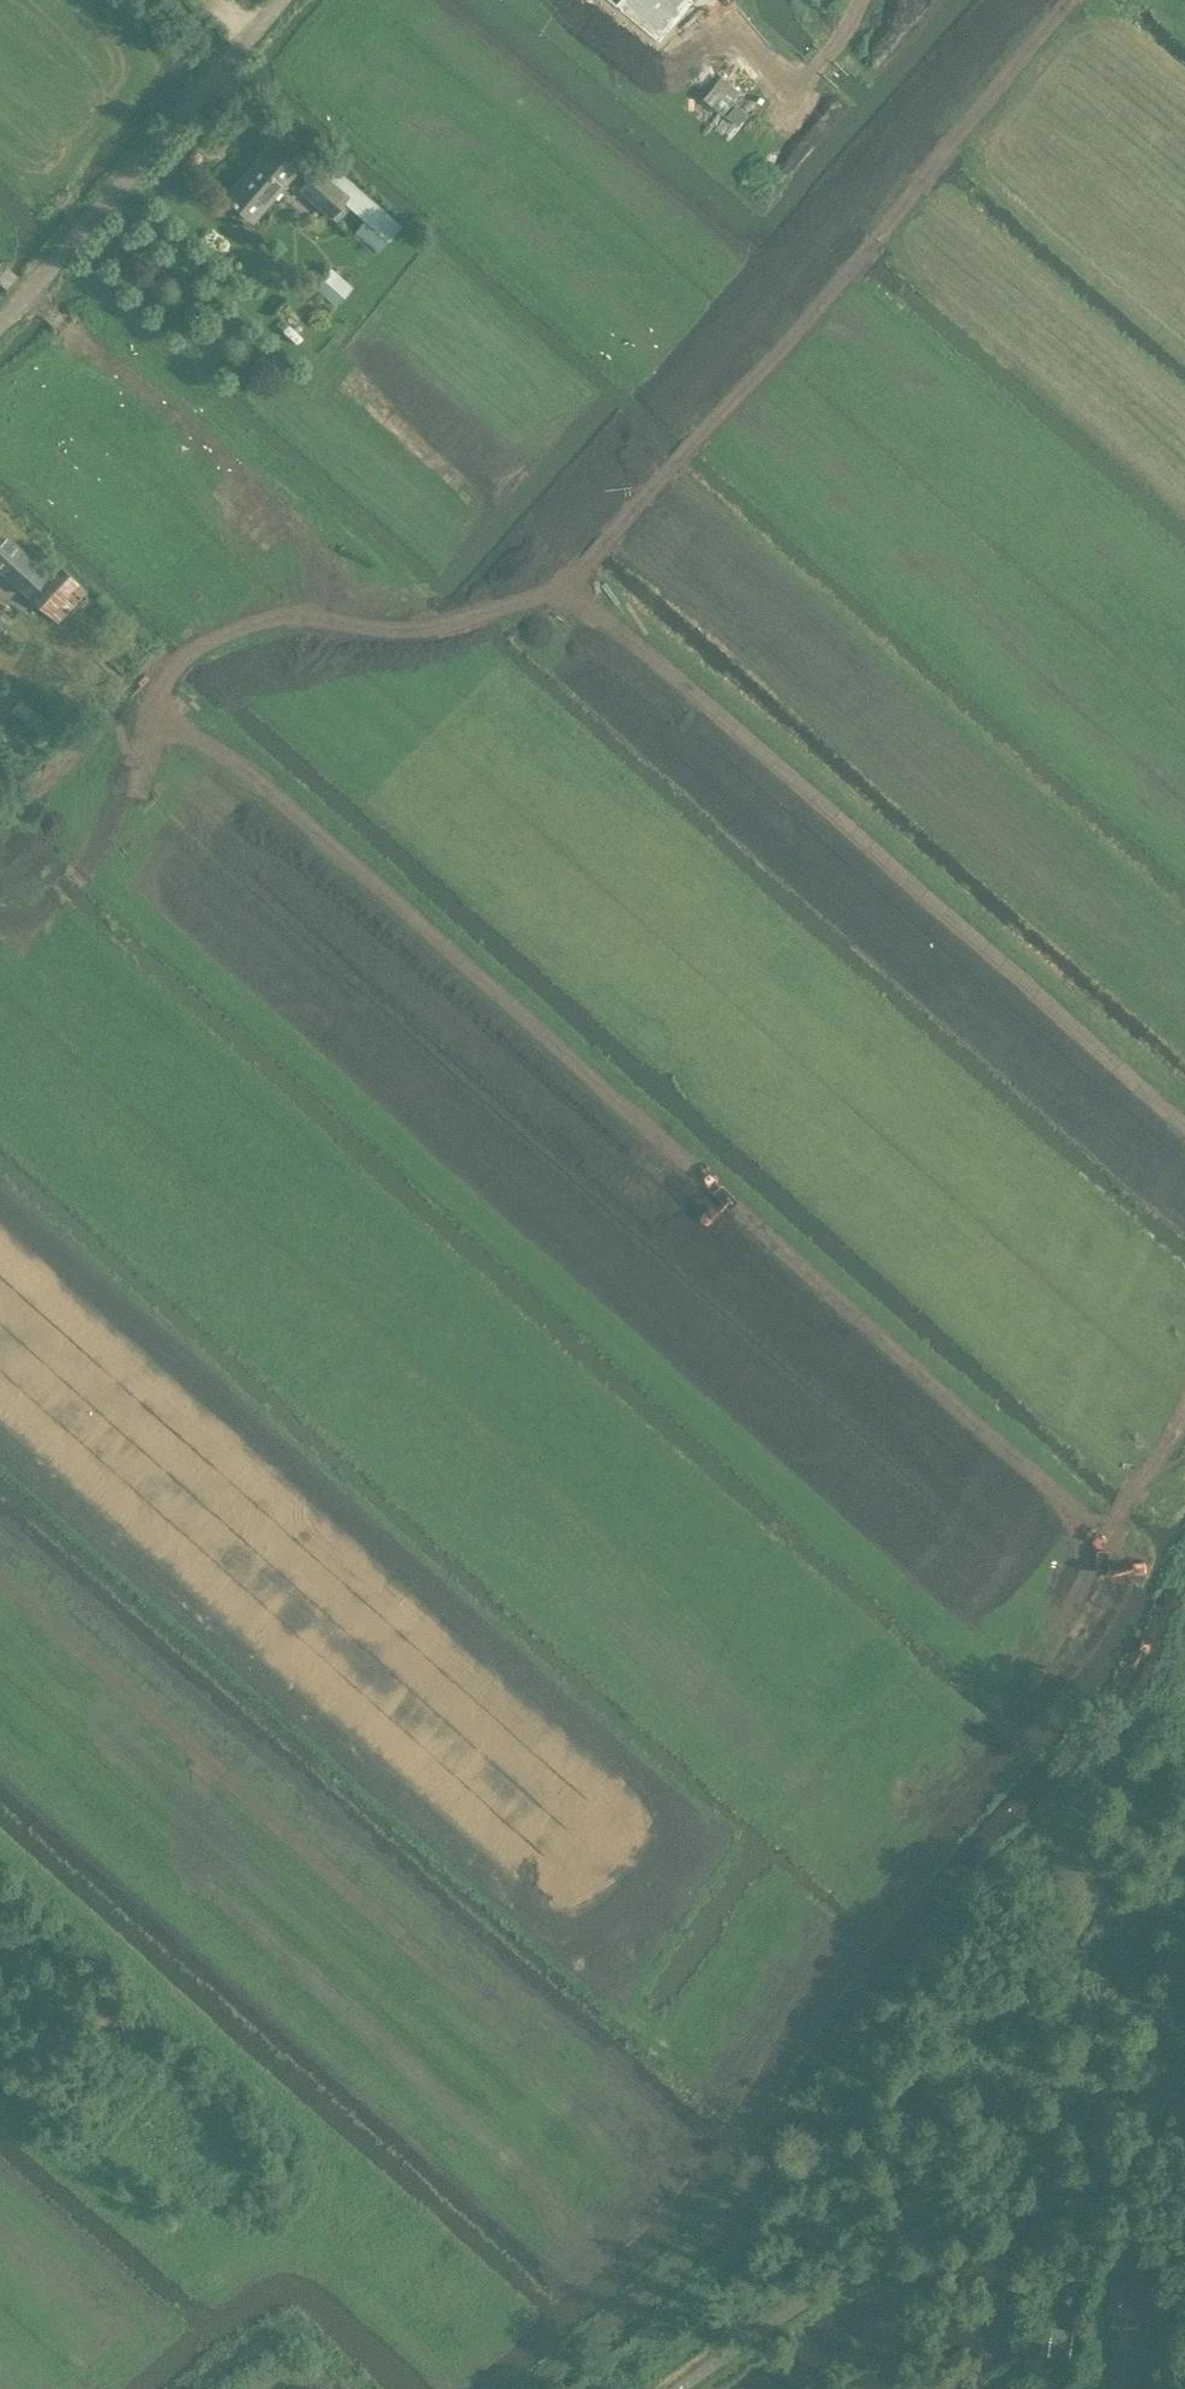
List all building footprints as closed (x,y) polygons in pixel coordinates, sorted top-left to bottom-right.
[(711,1),(710,0),(624,0),(675,43),(711,1)] [(732,108),(726,115),(739,125),(749,112),(743,107),(732,108)] [(253,221),(297,170),(268,145),(224,196),(253,221)] [(317,169),(299,189),(331,216),(338,222),(349,208),(342,202),(343,201),(364,219),(379,202),(327,157),(317,169)] [(313,286),(335,305),(352,285),(330,266),(313,286)] [(48,574),(16,545),(0,531),(0,570),(29,596),(48,574)] [(61,565),(32,599),(46,611),(48,613),(78,581),(76,579),(61,565)] [(13,620),(0,608),(0,634),(13,620)]
